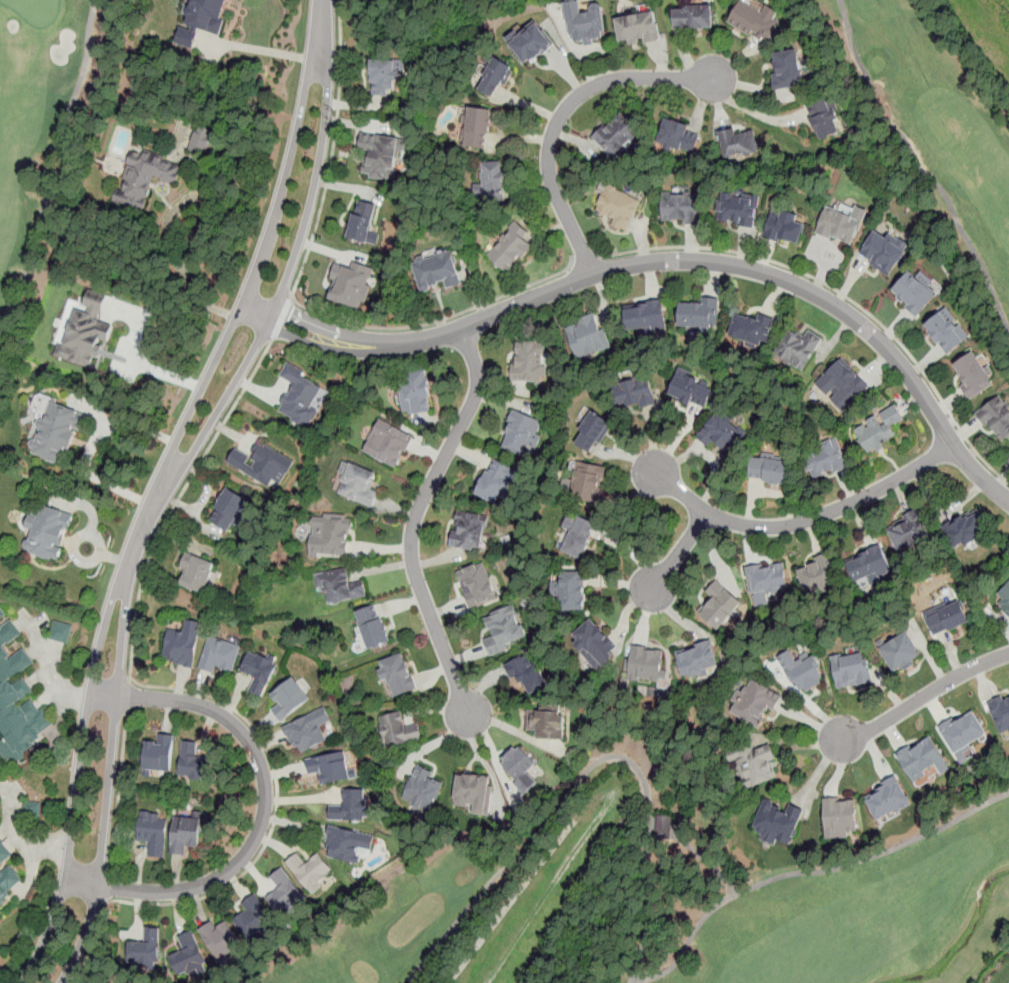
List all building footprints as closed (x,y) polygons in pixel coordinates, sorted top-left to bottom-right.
[(177,44),(193,48),(200,28),(219,34),(230,0),(190,0),(177,44)] [(583,7),(582,0),(574,0),(565,1),(571,44),(607,39),(603,5),(583,7)] [(766,43),(779,18),(743,0),(740,0),(728,24),(766,43)] [(713,5),(673,5),(673,28),(713,28),(713,5)] [(661,38),(656,9),(615,17),(621,46),(661,38)] [(506,37),(525,63),(554,42),(538,20),(522,32),(518,28),(506,37)] [(801,87),(797,53),(773,55),(776,89),(801,87)] [(497,56),(475,85),(494,99),(516,70),(497,56)] [(371,96),(397,96),(397,62),(371,62),(371,96)] [(830,97),(806,106),(819,140),(843,131),(830,97)] [(492,110),(467,108),(465,147),(489,149),(492,110)] [(615,160),(643,132),(621,110),(593,138),(615,160)] [(657,143),(694,156),(702,132),(665,120),(657,143)] [(201,132),(194,131),(190,150),(208,154),(214,129),(202,126),(201,132)] [(755,129),(720,135),(724,159),(759,153),(755,129)] [(366,153),(363,177),(397,181),(403,137),(361,131),(359,152),(366,153)] [(145,211),(153,178),(175,183),(180,162),(130,150),(117,204),(145,211)] [(481,185),(475,185),(475,200),(505,200),(505,163),(481,163),(481,185)] [(642,201),(609,185),(596,211),(615,221),(612,225),(627,232),(642,201)] [(701,223),(701,191),(662,191),(662,223),(701,223)] [(760,197),(723,192),(719,222),(755,227),(760,197)] [(378,204),(357,199),(348,239),(369,243),(378,204)] [(816,232),(851,246),(862,220),(827,206),(816,232)] [(764,237),(799,246),(805,222),(771,213),(764,237)] [(528,234),(519,224),(487,253),(506,274),(534,248),(524,238),(528,234)] [(906,249),(874,230),(859,256),(891,274),(906,249)] [(461,282),(451,250),(412,262),(422,294),(461,282)] [(329,297),(357,307),(359,301),(365,303),(371,285),(367,284),(373,267),(355,261),(352,269),(336,263),(330,278),(336,280),(329,297)] [(890,292),(917,318),(937,296),(910,271),(890,292)] [(76,308),(59,358),(95,370),(111,324),(99,320),(107,296),(88,289),(81,310),(76,308)] [(624,305),(628,333),(667,327),(662,299),(624,305)] [(719,327),(719,300),(679,300),(679,327),(719,327)] [(947,356),(969,339),(947,309),(924,325),(947,356)] [(729,337),(766,348),(774,322),(737,311),(729,337)] [(565,325),(576,359),(609,349),(598,315),(565,325)] [(803,340),(789,331),(774,354),(802,372),(822,339),(809,331),(803,340)] [(546,342),(514,342),(515,382),(547,382),(546,342)] [(972,399),(996,384),(975,352),(952,367),(972,399)] [(815,383),(841,413),(869,389),(843,359),(815,383)] [(277,411),(308,429),(319,411),(311,406),(322,387),(305,376),(307,372),(288,361),(280,375),(294,384),(277,411)] [(668,396),(705,410),(714,385),(678,371),(668,396)] [(431,413),(428,372),(398,373),(400,415),(431,413)] [(617,412),(656,404),(650,377),(612,385),(617,412)] [(1001,394),(976,413),(1000,444),(1008,437),(1008,404),(1001,394)] [(87,416),(50,400),(27,451),(63,468),(87,416)] [(905,420),(897,405),(853,429),(867,454),(899,436),(893,426),(905,420)] [(515,411),(500,447),(528,459),(543,423),(515,411)] [(573,444),(594,455),(612,423),(590,411),(573,444)] [(699,434),(727,458),(747,435),(720,411),(699,434)] [(397,469),(413,436),(379,419),(362,452),(397,469)] [(848,468),(838,439),(802,452),(812,480),(848,468)] [(283,484),(296,460),(259,440),(251,455),(235,446),(226,464),(271,487),(274,479),(283,484)] [(515,471),(493,459),(476,492),(499,504),(515,471)] [(789,459),(749,460),(750,484),(790,483),(789,459)] [(374,507),(379,493),(371,490),(377,472),(346,463),(336,495),(374,507)] [(596,504),(604,469),(578,463),(571,499),(596,504)] [(230,533),(248,499),(226,488),(209,522),(230,533)] [(33,510),(21,551),(60,562),(73,514),(42,505),(40,512),(33,510)] [(486,515),(455,512),(452,548),(483,551),(486,515)] [(956,550),(988,536),(977,512),(945,527),(956,550)] [(929,537),(916,513),(884,530),(896,554),(929,537)] [(312,514),(309,554),(348,556),(351,516),(312,514)] [(558,551),(585,560),(597,524),(569,515),(558,551)] [(855,584),(892,570),(882,546),(845,561),(855,584)] [(204,594),(215,563),(186,553),(179,570),(184,572),(180,585),(204,594)] [(795,573),(811,596),(840,577),(824,554),(795,573)] [(473,609),(500,597),(484,561),(456,573),(473,609)] [(751,598),(787,594),(784,565),(748,569),(751,598)] [(329,604),(367,597),(364,581),(351,583),(348,568),(315,574),(318,590),(326,588),(329,604)] [(558,573),(558,610),(585,610),(585,573),(558,573)] [(993,600),(1008,617),(1008,583),(993,600)] [(696,613),(721,630),(740,601),(715,585),(696,613)] [(924,618),(936,639),(970,620),(959,599),(924,618)] [(356,612),(368,650),(391,643),(379,604),(356,612)] [(508,645),(526,639),(515,607),(485,617),(491,637),(485,639),(491,657),(510,650),(508,645)] [(25,754),(64,726),(25,670),(34,663),(18,640),(17,641),(0,616),(0,718),(25,754)] [(200,622),(186,620),(184,631),(168,629),(163,662),(195,666),(200,622)] [(619,648),(590,620),(570,641),(599,669),(619,648)] [(70,644),(73,625),(51,621),(48,640),(70,644)] [(922,657),(908,632),(879,648),(894,673),(922,657)] [(241,646),(210,636),(200,665),(231,675),(241,646)] [(718,668),(711,643),(674,653),(681,679),(718,668)] [(240,672),(254,678),(248,690),(263,697),(280,659),(252,647),(240,672)] [(664,650),(629,648),(628,680),(662,681),(664,650)] [(780,667),(795,695),(825,679),(810,651),(780,667)] [(872,683),(867,652),(831,659),(837,689),(872,683)] [(417,689),(403,653),(378,663),(392,699),(417,689)] [(510,659),(510,684),(523,684),(523,692),(541,692),(541,659),(510,659)] [(311,699),(294,676),(271,693),(279,703),(273,708),(281,720),(311,699)] [(734,719),(768,727),(776,690),(743,682),(734,719)] [(987,702),(1000,737),(1008,733),(1008,693),(987,702)] [(285,725),(297,755),(327,742),(321,726),(331,722),(325,708),(285,725)] [(938,727),(953,755),(988,736),(973,708),(938,727)] [(529,730),(537,730),(537,741),(565,741),(565,712),(529,712),(529,730)] [(386,748),(422,741),(419,725),(406,728),(403,713),(380,717),(386,748)] [(146,738),(143,776),(152,776),(153,770),(171,771),(174,734),(160,733),(159,740),(146,738)] [(940,775),(950,769),(930,733),(896,752),(913,782),(937,769),(940,775)] [(779,780),(768,742),(732,753),(742,790),(779,780)] [(195,744),(184,743),(181,778),(209,779),(210,758),(194,758),(195,744)] [(537,767),(519,746),(500,762),(527,794),(539,783),(530,772),(537,767)] [(310,776),(320,774),(322,785),(353,778),(347,751),(307,760),(310,776)] [(443,782),(417,769),(403,799),(429,812),(443,782)] [(455,812),(490,813),(491,776),(456,775),(455,812)] [(912,807),(899,776),(864,790),(876,821),(912,807)] [(369,820),(369,790),(343,789),(343,804),(330,804),(330,820),(369,820)] [(823,798),(825,838),(858,837),(856,797),(823,798)] [(789,849),(801,812),(763,800),(751,837),(789,849)] [(150,856),(166,857),(167,814),(139,813),(138,842),(150,842),(150,856)] [(187,847),(199,848),(201,819),(174,816),(170,855),(186,856),(187,847)] [(373,835),(330,827),(325,856),(356,862),(358,850),(370,852),(373,835)] [(0,839),(0,904),(24,885),(6,862),(14,856),(0,839)] [(335,872),(318,853),(306,863),(297,853),(286,863),(311,892),(335,872)] [(266,899),(280,916),(305,896),(282,868),(271,876),(280,888),(266,899)] [(276,921),(256,895),(243,905),(246,909),(233,920),(249,941),(276,921)] [(199,927),(224,966),(233,959),(230,954),(243,945),(228,920),(217,927),(213,920),(199,927)] [(160,927),(159,962),(155,962),(155,969),(136,969),(136,962),(129,962),(129,940),(145,940),(145,927),(160,927)] [(176,938),(182,953),(173,957),(181,975),(207,964),(193,931),(176,938)]
